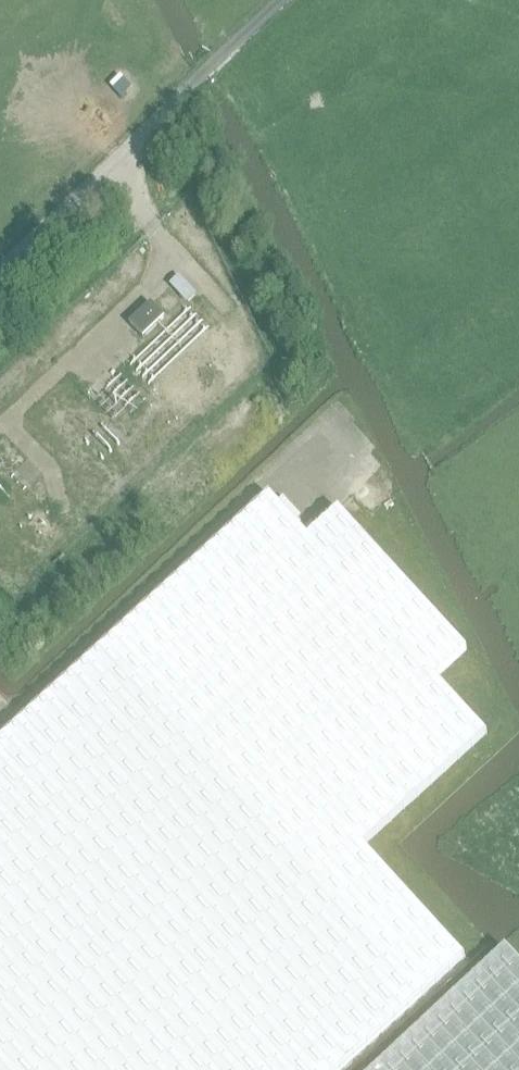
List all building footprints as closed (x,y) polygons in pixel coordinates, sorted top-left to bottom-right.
[(169,316),(155,302),(133,323),(146,337),(169,316)] [(0,744),(0,1069),(346,1069),(403,1019),(440,984),(465,959),(364,846),(487,735),(436,679),(466,652),(339,511),(308,539),(269,498),(0,744)] [(373,1069),(518,1069),(518,966),(502,948),(494,956),(373,1069)]
